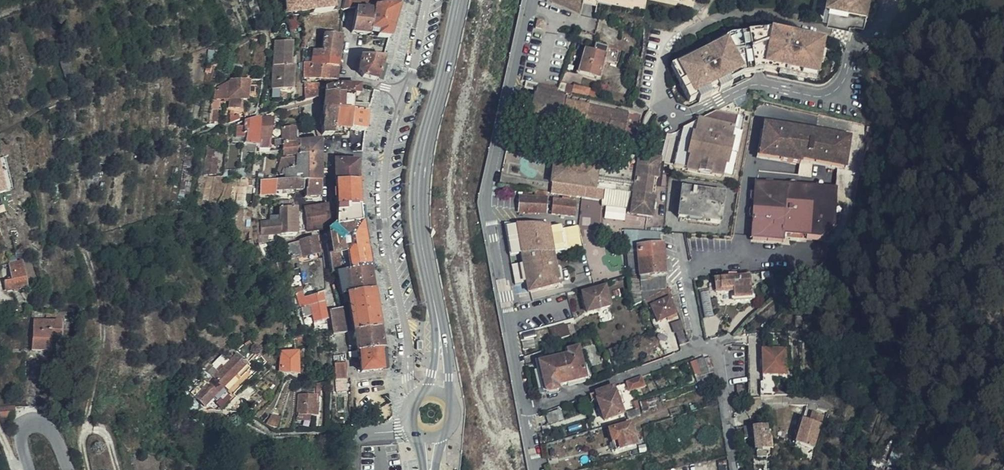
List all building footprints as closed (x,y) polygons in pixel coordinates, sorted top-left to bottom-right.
[(256,0),(249,0),(247,1),(257,25),(264,23),(256,0)] [(285,14),(333,9),(332,0),(284,0),(285,14)] [(343,9),(374,4),(390,3),(398,6),(400,0),(346,0),(343,9)] [(871,0),(836,0),(835,3),(832,3),(829,16),(828,20),(846,24),(847,20),(857,23),(858,17),(867,19),(871,0)] [(974,1),(976,0),(953,0),(952,2),(966,13),(974,1)] [(583,1),(582,6),(597,9),(598,4),(583,1)] [(823,14),(829,16),(832,3),(827,1),(823,14)] [(980,6),(974,1),(966,13),(971,17),(980,6)] [(389,37),(398,6),(390,3),(374,4),(374,10),(372,21),(370,34),(370,35),(389,37)] [(356,10),(350,9),(347,12),(342,12),(341,30),(352,31),(354,20),(356,10)] [(356,10),(354,20),(372,21),(374,10),(356,10)] [(352,31),(370,34),(372,21),(354,20),(352,31)] [(808,77),(816,78),(825,38),(786,30),(785,34),(772,32),(767,31),(762,31),(735,33),(727,38),(713,44),(698,53),(696,49),(675,61),(681,73),(677,75),(694,107),(750,78),(749,74),(769,69),(783,71),(782,75),(781,77),(807,83),(808,80),(808,77)] [(324,34),(322,50),(333,51),(334,41),(341,42),(341,36),(324,34)] [(727,38),(725,34),(712,41),(713,44),(727,38)] [(333,51),(322,50),(321,57),(339,58),(339,57),(343,57),(344,52),(340,51),(341,42),(334,41),(333,51)] [(272,89),(286,89),(287,81),(293,81),(294,67),(291,66),(292,43),(275,42),(272,89)] [(598,79),(604,60),(614,63),(618,53),(596,45),(593,51),(585,49),(579,73),(598,79)] [(322,50),(304,49),(304,77),(319,79),(321,65),(321,57),(322,50)] [(376,80),(383,58),(361,56),(359,71),(364,77),(376,80)] [(339,58),(321,57),(321,65),(338,66),(342,67),(343,60),(339,59),(339,58)] [(681,73),(675,61),(671,63),(677,75),(681,73)] [(321,65),(319,79),(336,80),(338,66),(321,65)] [(769,69),(749,74),(750,78),(750,81),(768,76),(768,72),(769,69)] [(229,98),(230,80),(216,88),(215,97),(224,98),(229,98)] [(249,82),(230,80),(229,98),(228,102),(228,108),(240,108),(241,100),(247,100),(249,82)] [(303,81),(303,83),(305,84),(304,92),(305,98),(318,96),(318,84),(315,84),(315,82),(303,81)] [(359,95),(359,84),(345,82),(345,85),(337,85),(337,93),(353,95),(359,95)] [(557,93),(557,90),(526,82),(526,85),(553,92),(553,94),(565,97),(565,94),(557,93)] [(573,86),(560,82),(557,90),(557,93),(565,94),(571,95),(572,93),(573,86)] [(337,93),(337,85),(334,85),(331,87),(326,88),(325,92),(324,102),(336,103),(337,93)] [(622,112),(622,109),(565,97),(553,94),(553,92),(526,85),(525,89),(535,92),(530,118),(560,125),(561,126),(624,138),(624,137),(635,139),(640,116),(622,112)] [(573,85),(573,86),(572,93),(588,97),(590,89),(573,85)] [(353,98),(353,95),(337,93),(336,103),(336,109),(352,111),(352,104),(353,98)] [(211,108),(218,108),(219,100),(212,99),(211,108)] [(347,130),(350,129),(351,121),(352,111),(336,109),(336,103),(324,102),(324,110),(335,112),(335,117),(334,125),(334,135),(347,135),(347,130)] [(217,121),(218,108),(211,108),(209,123),(214,124),(215,121),(217,121)] [(230,122),(240,119),(238,113),(235,114),(235,110),(231,110),(230,122)] [(270,149),(275,117),(276,114),(278,112),(276,110),(275,110),(270,112),(265,115),(261,117),(256,118),(245,121),(244,126),(243,138),(242,151),(247,151),(255,153),(256,146),(257,146),(258,146),(261,146),(261,148),(270,149)] [(365,131),(367,112),(360,111),(352,111),(351,121),(350,129),(365,131)] [(697,173),(725,177),(736,117),(717,113),(716,118),(710,117),(683,130),(674,166),(697,173)] [(324,123),(334,125),(335,117),(324,116),(324,123)] [(745,118),(736,117),(725,177),(734,178),(745,118)] [(326,134),(334,135),(334,125),(324,123),(323,127),(326,134)] [(845,168),(850,137),(765,123),(760,156),(845,168)] [(243,138),(244,126),(237,126),(236,137),(243,138)] [(299,154),(299,140),(295,141),(295,126),(284,126),(283,138),(276,138),(276,145),(282,145),(282,156),(296,156),(296,154),(299,154)] [(299,136),(303,135),(304,132),(299,132),(300,126),(295,126),(295,141),(299,140),(299,136)] [(667,133),(664,133),(659,157),(658,162),(674,166),(683,130),(681,131),(677,132),(674,133),(667,133)] [(321,140),(299,140),(299,154),(320,154),(321,140)] [(187,207),(192,170),(191,170),(195,142),(187,141),(178,205),(187,207)] [(327,168),(326,155),(320,154),(299,154),(296,154),(296,156),(295,167),(320,168),(320,173),(330,173),(329,169),(327,168)] [(636,170),(638,154),(637,154),(637,156),(628,156),(626,168),(604,165),(601,182),(587,180),(589,166),(554,161),(552,183),(578,186),(577,196),(586,198),(602,201),(603,189),(629,193),(627,209),(630,209),(630,213),(654,215),(656,194),(654,194),(656,178),(657,178),(658,173),(636,170)] [(659,157),(638,154),(636,170),(658,173),(658,162),(659,157)] [(207,156),(205,174),(216,175),(218,157),(214,157),(207,156)] [(308,180),(320,181),(320,173),(320,168),(295,167),(296,156),(282,156),(278,170),(278,172),(280,174),(281,175),(283,175),(284,175),(285,175),(285,179),(275,179),(276,189),(295,190),(295,179),(304,180),(308,180)] [(359,181),(358,161),(335,159),(336,181),(359,181)] [(601,182),(604,165),(596,164),(596,162),(590,161),(589,166),(587,180),(601,182)] [(232,167),(226,167),(225,176),(238,176),(238,170),(232,169),(232,167)] [(856,200),(860,173),(838,169),(835,187),(755,183),(755,186),(856,200)] [(295,179),(295,190),(302,190),(304,180),(295,179)] [(320,195),(320,181),(308,180),(308,189),(306,189),(306,196),(320,195)] [(359,206),(359,181),(336,181),(337,205),(359,206)] [(578,186),(552,183),(550,193),(576,196),(577,196),(578,186)] [(856,200),(755,186),(753,217),(829,229),(835,223),(850,225),(854,214),(856,200)] [(602,205),(627,209),(629,193),(603,189),(602,201),(602,205)] [(720,224),(724,195),(682,189),(678,218),(720,224)] [(548,192),(536,190),(535,198),(519,197),(519,213),(546,215),(547,202),(548,192)] [(550,193),(548,192),(547,202),(553,202),(551,214),(574,217),(576,203),(577,196),(576,196),(550,193)] [(585,205),(586,198),(577,196),(576,203),(585,205)] [(602,205),(602,201),(586,198),(585,205),(601,208),(602,205)] [(279,217),(297,217),(296,208),(293,207),(292,200),(279,201),(279,217)] [(330,224),(328,204),(320,205),(306,207),(308,231),(321,229),(330,224)] [(362,222),(359,206),(337,205),(336,226),(362,222)] [(279,217),(276,217),(276,221),(261,221),(261,234),(258,234),(259,240),(269,240),(269,234),(280,234),(280,220),(279,220),(279,217)] [(297,234),(297,217),(279,217),(279,220),(280,220),(280,234),(297,234)] [(829,229),(753,217),(751,238),(775,240),(783,241),(783,234),(822,237),(829,229)] [(369,266),(362,222),(336,226),(334,225),(329,231),(331,243),(328,243),(332,272),(336,272),(345,270),(369,266)] [(562,231),(501,229),(506,256),(521,255),(552,253),(562,252),(562,231)] [(662,235),(640,236),(636,237),(636,241),(637,247),(626,247),(628,277),(627,277),(630,308),(642,302),(665,289),(666,289),(666,275),(662,235)] [(291,258),(299,256),(319,252),(316,236),(307,238),(289,242),(291,258)] [(552,253),(521,255),(529,293),(559,285),(552,253)] [(23,260),(11,262),(14,278),(5,280),(7,289),(16,287),(17,292),(23,292),(22,286),(27,285),(23,260)] [(373,290),(369,266),(345,270),(346,279),(341,279),(343,294),(348,293),(373,290)] [(345,270),(336,272),(338,280),(341,279),(346,279),(345,270)] [(736,274),(728,275),(728,278),(715,279),(716,292),(730,291),(734,290),(734,301),(752,299),(749,273),(736,273),(736,274)] [(777,294),(793,284),(790,278),(774,288),(777,294)] [(314,284),(304,287),(307,295),(317,291),(314,284)] [(610,307),(606,287),(582,293),(587,312),(610,307)] [(669,288),(666,289),(665,289),(642,302),(646,311),(652,308),(658,323),(666,319),(675,314),(669,299),(673,298),(669,288)] [(378,328),(373,290),(348,293),(351,317),(341,318),(338,307),(330,309),(332,322),(333,329),(334,334),(347,332),(354,330),(378,328)] [(296,292),(300,307),(323,302),(321,294),(304,296),(303,291),(296,292)] [(714,316),(709,294),(700,296),(703,318),(714,316)] [(573,316),(568,297),(546,302),(552,321),(573,316)] [(302,313),(306,323),(327,319),(325,310),(325,309),(323,303),(323,302),(300,307),(302,313)] [(643,311),(641,306),(633,309),(636,315),(643,311)] [(677,317),(675,314),(666,319),(668,323),(677,317)] [(31,349),(48,350),(50,341),(60,341),(61,322),(33,320),(31,349)] [(684,331),(681,320),(670,325),(674,333),(676,333),(683,331),(684,331)] [(570,336),(567,326),(551,330),(554,341),(570,336)] [(382,350),(378,328),(354,330),(357,350),(357,352),(380,350),(382,350)] [(686,344),(683,331),(676,333),(679,346),(686,344)] [(50,341),(48,350),(59,351),(60,341),(50,341)] [(784,348),(761,349),(762,382),(760,382),(761,397),(774,396),(773,375),(773,370),(785,369),(784,348)] [(536,383),(583,368),(578,349),(567,351),(567,356),(532,364),(536,383)] [(360,357),(362,373),(382,371),(380,350),(357,352),(357,350),(349,351),(349,357),(360,357)] [(280,352),(279,372),(295,375),(296,352),(280,352)] [(210,379),(221,389),(234,376),(238,380),(248,370),(246,367),(248,366),(236,354),(228,360),(210,379)] [(334,354),(334,362),(345,362),(345,354),(334,354)] [(204,373),(210,379),(228,360),(222,356),(204,373)] [(713,363),(712,359),(711,359),(710,357),(704,358),(708,371),(713,370),(713,363)] [(708,371),(704,358),(696,361),(701,374),(708,371)] [(701,374),(696,361),(690,363),(694,376),(701,374)] [(335,378),(335,379),(343,379),(344,379),(346,379),(345,362),(334,362),(335,375),(335,378)] [(586,380),(583,368),(536,383),(539,395),(559,391),(558,387),(586,380)] [(715,378),(714,372),(695,377),(697,383),(715,378)] [(200,376),(207,382),(210,379),(204,373),(200,376)] [(643,386),(640,378),(627,383),(630,391),(634,389),(643,386)] [(715,378),(697,383),(699,390),(716,385),(715,378)] [(216,401),(224,393),(221,389),(210,379),(207,382),(196,394),(206,404),(212,398),(216,401)] [(343,379),(335,379),(336,390),(344,390),(343,379)] [(370,387),(369,379),(357,379),(357,389),(370,387)] [(251,392),(256,389),(253,386),(243,395),(246,399),(252,394),(251,392)] [(370,387),(357,389),(356,389),(356,397),(370,396),(370,387)] [(623,414),(613,388),(595,394),(597,400),(597,401),(604,421),(623,414)] [(315,403),(316,392),(306,392),(306,394),(299,394),(297,414),(311,416),(317,416),(318,404),(315,403)] [(595,394),(589,396),(591,402),(597,401),(597,400),(595,394)] [(181,404),(186,406),(189,399),(185,397),(181,404)] [(274,398),(265,405),(268,408),(274,403),(273,402),(275,399),(274,398)] [(654,410),(651,400),(640,403),(642,413),(654,410)] [(640,416),(637,402),(633,403),(635,410),(626,414),(628,420),(640,416)] [(14,416),(14,405),(1,406),(1,415),(14,416)] [(805,409),(797,444),(817,449),(825,414),(805,409)] [(562,421),(560,411),(546,415),(549,424),(562,421)] [(277,427),(281,416),(272,413),(268,422),(277,427)] [(636,446),(630,425),(608,432),(615,452),(636,446)] [(753,438),(753,441),(768,439),(767,427),(757,428),(753,428),(753,426),(744,427),(745,436),(745,439),(753,438)] [(768,439),(753,441),(755,451),(756,451),(766,450),(772,450),(772,446),(771,438),(768,439)] [(766,457),(766,450),(756,451),(757,459),(766,457)]
